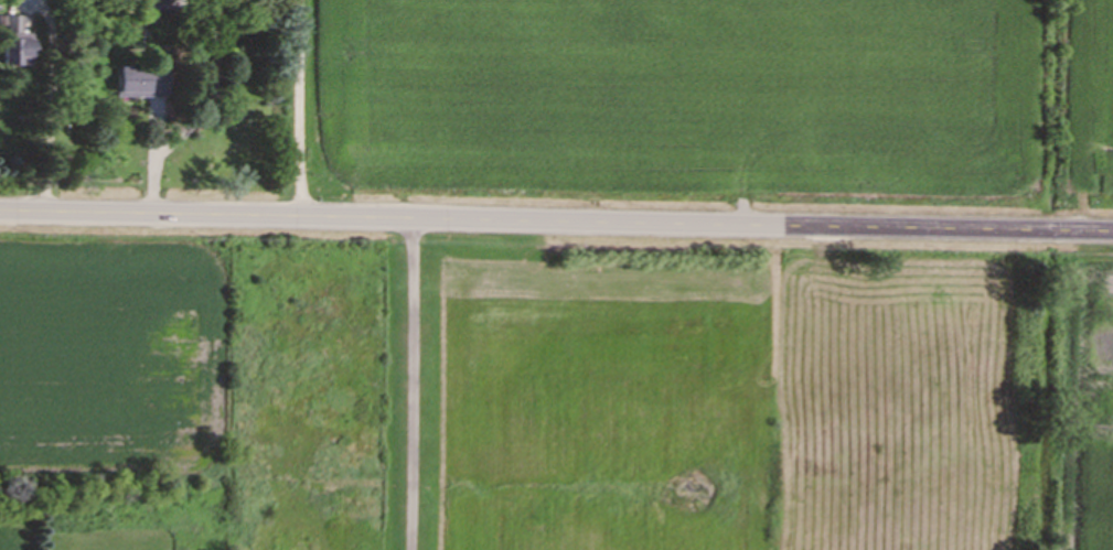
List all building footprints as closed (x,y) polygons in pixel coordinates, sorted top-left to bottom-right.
[(24,69),(24,19),(0,19),(0,69),(24,69)] [(157,70),(109,70),(109,98),(157,99),(157,70)]
